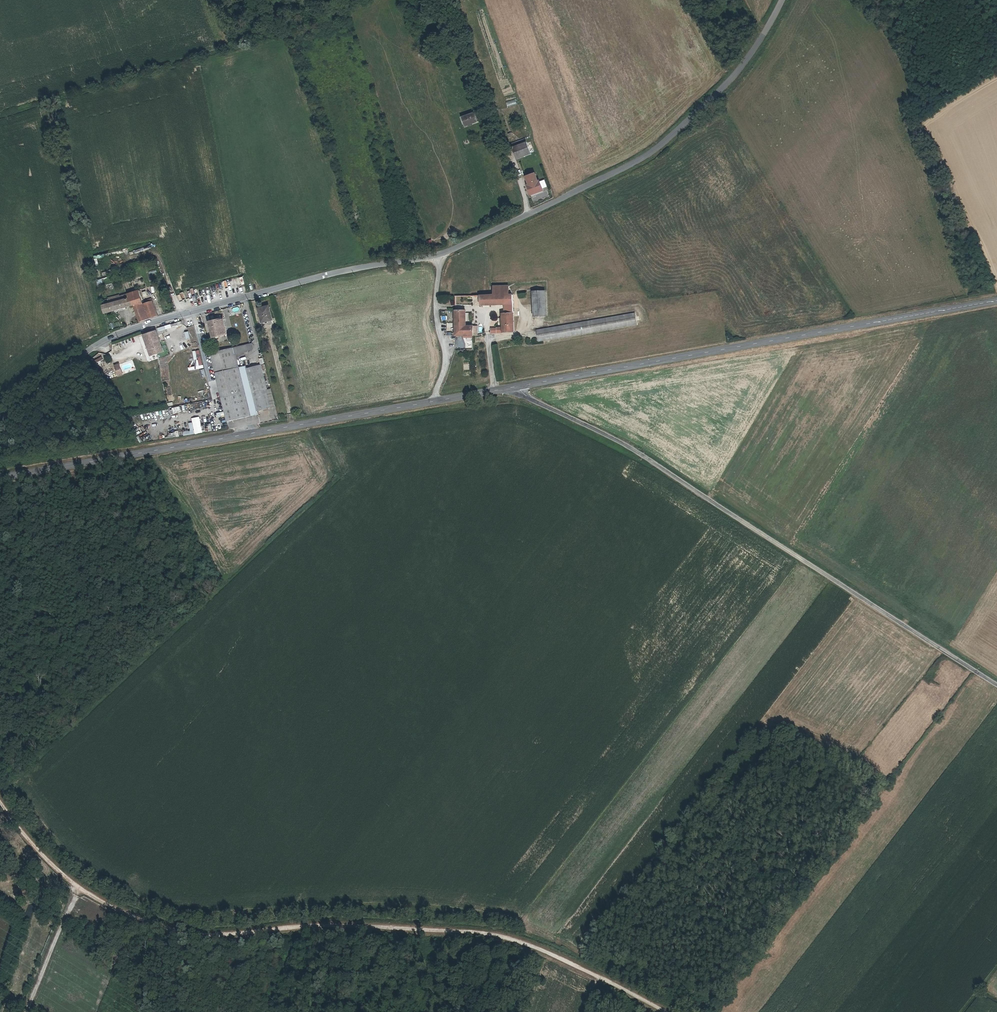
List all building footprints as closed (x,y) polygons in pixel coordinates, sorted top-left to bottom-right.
[(516,99),(506,101),(508,107),(518,104),(516,99)] [(477,113),(465,117),(468,126),(480,122),(477,113)] [(524,136),(511,142),(519,159),(532,153),(524,136)] [(539,173),(527,177),(534,195),(546,191),(539,173)] [(495,295),(483,296),(483,307),(506,306),(507,328),(494,329),(494,332),(518,331),(516,292),(512,292),(512,284),(495,285),(495,295)] [(108,303),(102,305),(105,313),(134,304),(138,315),(140,321),(150,318),(158,316),(151,297),(145,299),(146,302),(143,303),(138,290),(119,296),(119,294),(107,298),(108,303)] [(547,291),(535,292),(536,317),(548,316),(547,291)] [(269,306),(259,309),(263,323),(268,322),(268,321),(273,320),(269,306)] [(469,310),(457,310),(457,336),(476,336),(476,327),(470,327),(469,310)] [(638,314),(538,330),(540,341),(640,325),(638,314)] [(210,322),(214,338),(229,335),(225,319),(210,322)] [(194,327),(185,328),(185,332),(190,331),(191,338),(196,338),(194,327)] [(164,352),(157,332),(144,336),(151,357),(164,352)] [(121,341),(112,343),(114,350),(122,347),(121,341)] [(239,368),(234,349),(211,355),(216,374),(228,423),(251,417),(250,412),(272,407),(267,388),(262,365),(247,369),(246,367),(239,368)] [(115,365),(119,377),(125,375),(120,363),(115,365)] [(184,433),(185,437),(204,432),(200,417),(192,419),(193,422),(189,423),(191,431),(184,433)]
